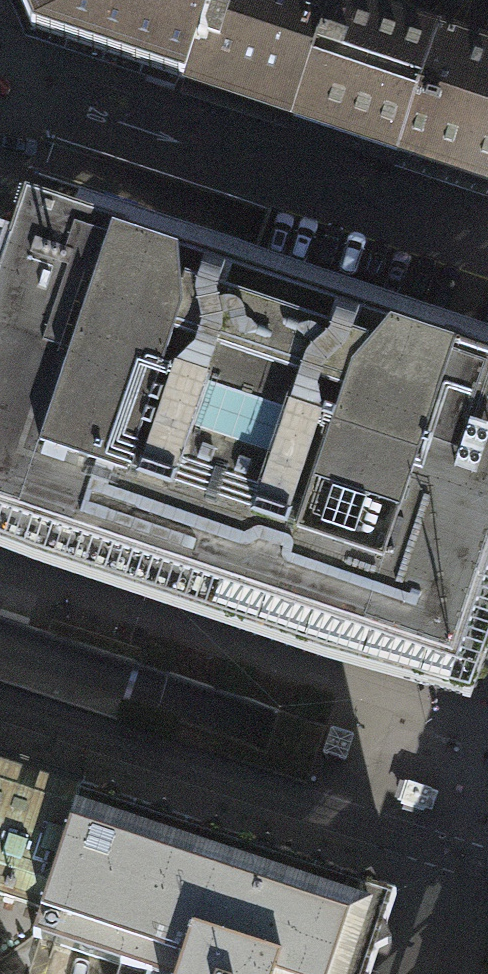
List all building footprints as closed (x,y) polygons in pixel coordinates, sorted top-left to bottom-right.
[(26,18),(74,0),(22,0),(20,4),(26,18)] [(26,18),(32,30),(160,74),(184,82),(211,0),(74,0),(26,18)] [(184,82),(292,118),(332,0),(211,0),(184,82)] [(337,0),(332,0),(292,118),(310,124),(399,153),(439,34),(337,0)] [(399,153),(427,163),(487,183),(487,50),(439,34),(399,153)] [(11,242),(25,202),(0,193),(0,238),(11,242)] [(470,351),(110,230),(25,202),(11,242),(0,238),(0,548),(35,562),(326,659),(469,700),(487,649),(487,357),(470,351)] [(353,734),(331,727),(322,754),(345,761),(353,734)] [(0,767),(0,895),(42,909),(80,793),(0,767)] [(432,788),(407,780),(400,801),(425,810),(432,788)] [(396,896),(81,791),(80,793),(42,909),(33,936),(142,973),(141,973),(370,973),(396,896)]
